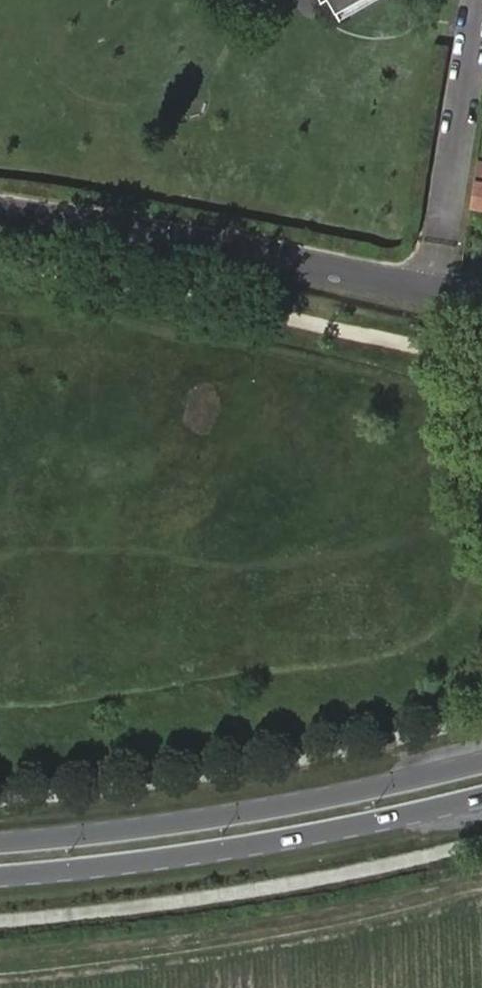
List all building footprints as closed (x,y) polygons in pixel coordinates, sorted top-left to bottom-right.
[(338,5),(343,14),(367,0),(347,0),(338,5)] [(471,205),(481,206),(481,164),(477,163),(471,205)]
